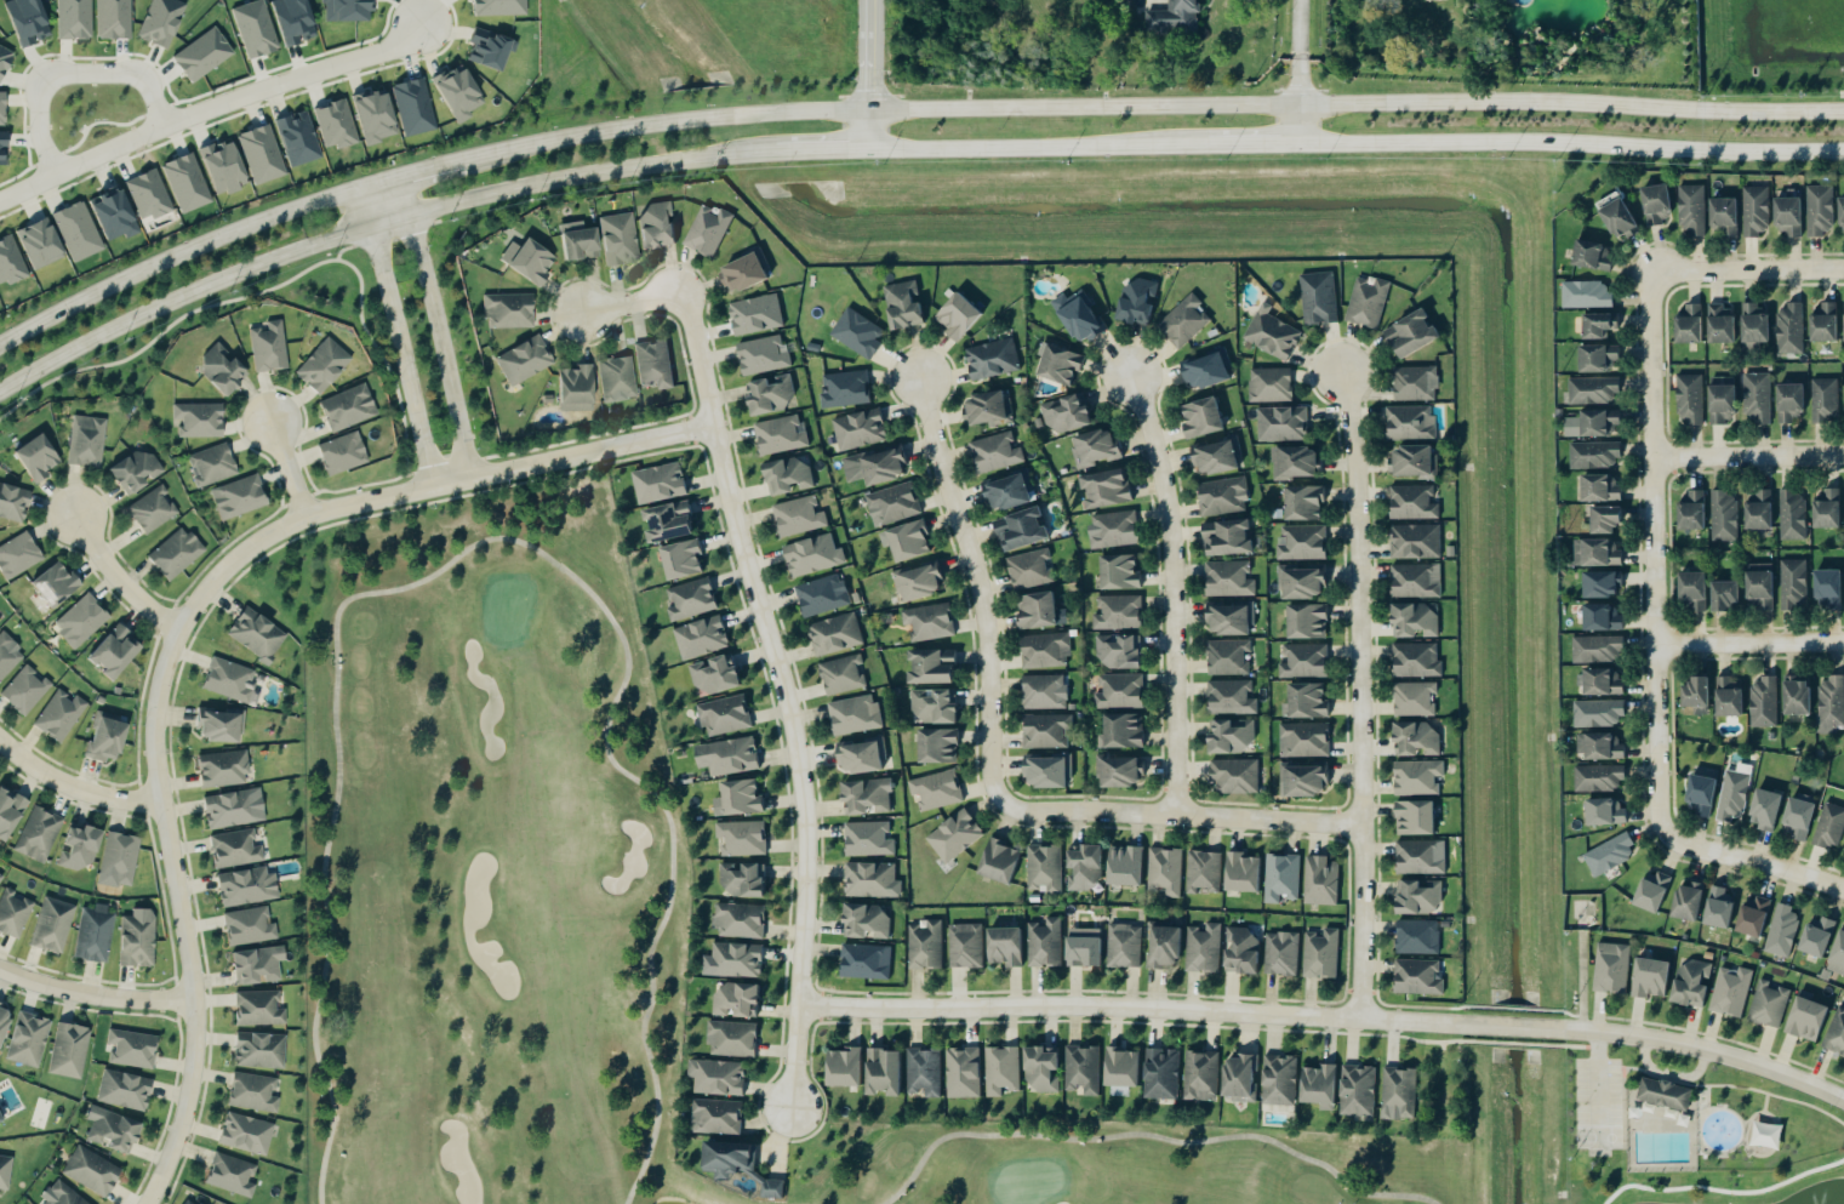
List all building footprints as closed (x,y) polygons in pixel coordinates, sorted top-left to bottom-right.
[(48,36),(36,0),(1,0),(17,47),(48,36)] [(57,38),(91,38),(90,0),(56,0),(57,38)] [(130,0),(96,0),(97,38),(130,38),(130,0)] [(178,0),(150,0),(135,37),(165,49),(185,3),(178,0)] [(262,0),(254,0),(230,8),(246,59),(277,49),(262,0)] [(280,46),(313,37),(304,0),(268,0),(280,46)] [(364,10),(371,10),(371,0),(322,0),(323,21),(364,20),(364,10)] [(525,0),(469,0),(470,15),(525,14),(525,0)] [(1166,10),(1146,11),(1147,35),(1170,34),(1170,31),(1198,30),(1197,0),(1166,0),(1166,10)] [(190,83),(232,52),(213,25),(170,57),(190,83)] [(496,71),(505,49),(512,52),(516,42),(472,25),(466,42),(471,44),(465,59),(496,71)] [(0,46),(0,76),(13,52),(0,46)] [(463,66),(451,72),(449,67),(430,75),(454,125),(472,116),(469,110),(481,104),(463,66)] [(435,128),(421,75),(389,84),(403,136),(435,128)] [(362,144),(395,135),(383,92),(371,95),(370,91),(349,97),(362,144)] [(313,105),(322,149),(354,143),(346,99),(313,105)] [(319,158),(306,109),(273,118),(286,166),(319,158)] [(235,133),(252,185),(284,174),(267,122),(235,133)] [(228,138),(196,149),(212,196),(244,185),(228,138)] [(179,214),(210,201),(190,151),(159,163),(179,214)] [(140,222),(171,209),(153,167),(122,180),(140,222)] [(1664,225),(1663,214),(1670,214),(1668,185),(1642,187),(1646,226),(1664,225)] [(1705,185),(1679,186),(1680,234),(1706,233),(1705,185)] [(1809,237),(1834,237),(1833,185),(1808,186),(1809,237)] [(1769,187),(1743,187),(1744,238),(1760,238),(1760,230),(1770,229),(1769,187)] [(87,199),(102,243),(134,231),(118,188),(87,199)] [(1639,228),(1621,197),(1597,211),(1616,241),(1639,228)] [(1710,234),(1738,234),(1737,198),(1710,198),(1710,234)] [(1786,238),(1803,237),(1801,198),(1774,199),(1776,231),(1786,230),(1786,238)] [(102,249),(80,199),(49,213),(71,262),(102,249)] [(670,219),(669,201),(639,203),(641,248),(673,246),(672,219),(670,219)] [(718,214),(701,206),(682,245),(713,259),(735,215),(720,208),(718,214)] [(604,265),(638,261),(632,211),(597,216),(604,265)] [(13,229),(31,270),(61,257),(43,216),(13,229)] [(596,255),(592,226),(581,228),(580,220),(555,224),(561,261),(596,255)] [(26,275),(9,233),(0,237),(0,286),(26,275)] [(510,241),(497,260),(538,288),(547,274),(544,271),(553,257),(523,237),(517,246),(510,241)] [(1573,268),(1610,270),(1612,244),(1574,242),(1573,268)] [(761,251),(718,265),(727,294),(770,279),(761,251)] [(1335,272),(1301,274),(1304,325),(1337,323),(1335,272)] [(1116,319),(1148,327),(1154,301),(1156,301),(1160,285),(1126,277),(1116,319)] [(1346,322),(1379,329),(1389,281),(1375,278),(1374,283),(1355,279),(1346,322)] [(920,299),(919,299),(917,281),(885,286),(888,308),(886,308),(890,330),(924,326),(920,299)] [(1563,282),(1563,308),(1614,307),(1613,292),(1605,292),(1605,281),(1563,282)] [(932,318),(957,341),(981,314),(957,291),(932,318)] [(1102,332),(1081,292),(1067,299),(1064,293),(1051,300),(1076,347),(1102,332)] [(1211,321),(1200,309),(1204,305),(1192,292),(1157,325),(1179,350),(1211,321)] [(532,327),(531,293),(483,294),(484,328),(532,327)] [(784,326),(776,293),(727,304),(735,337),(784,326)] [(1243,341),(1287,361),(1301,330),(1268,315),(1272,306),(1261,301),(1243,341)] [(1838,341),(1837,302),(1820,303),(1821,315),(1810,315),(1811,342),(1838,341)] [(1770,343),(1769,314),(1759,314),(1759,303),(1742,303),(1743,343),(1770,343)] [(1804,353),(1804,304),(1778,305),(1778,353),(1804,353)] [(829,335),(870,361),(882,342),(878,340),(884,330),(848,306),(829,335)] [(1702,306),(1676,306),(1675,342),(1701,343),(1702,306)] [(1708,343),(1734,343),(1735,306),(1708,306),(1708,343)] [(1399,361),(1439,338),(1421,309),(1381,332),(1399,361)] [(1583,340),(1608,339),(1608,330),(1619,329),(1618,314),(1582,314),(1583,340)] [(287,366),(279,319),(265,321),(266,327),(248,330),(255,372),(287,366)] [(494,355),(509,386),(553,365),(538,334),(494,355)] [(293,372),(317,395),(351,358),(327,335),(293,372)] [(787,344),(782,345),(780,335),(735,344),(742,376),(792,366),(787,344)] [(964,349),(972,382),(1021,370),(1013,338),(964,349)] [(674,388),(666,339),(633,344),(640,388),(655,386),(656,390),(674,388)] [(228,354),(216,342),(192,366),(222,397),(236,383),(235,382),(245,372),(227,355),(228,354)] [(1035,376),(1070,387),(1075,370),(1079,372),(1084,356),(1045,344),(1035,376)] [(1619,345),(1579,346),(1579,372),(1619,371),(1619,345)] [(1183,363),(1190,392),(1230,381),(1226,369),(1231,368),(1226,351),(1183,363)] [(635,394),(629,354),(596,360),(603,403),(614,401),(614,397),(635,394)] [(557,410),(591,410),(590,363),(574,364),(574,369),(556,369),(557,410)] [(1393,368),(1394,401),(1438,400),(1437,367),(1393,368)] [(1291,369),(1249,369),(1250,403),(1292,402),(1291,369)] [(824,375),(826,393),(820,394),(822,408),(870,403),(866,370),(824,375)] [(1744,422),(1772,422),(1771,373),(1744,373),(1744,422)] [(788,409),(786,398),(795,396),(790,374),(770,378),(748,382),(751,398),(746,399),(749,416),(788,409)] [(1679,425),(1704,424),(1703,375),(1677,376),(1679,425)] [(1569,404),(1612,405),(1612,394),(1620,394),(1620,378),(1570,377),(1569,404)] [(1710,423),(1736,423),(1735,377),(1709,377),(1710,423)] [(1838,379),(1812,379),(1812,423),(1838,423),(1838,379)] [(377,413),(364,382),(317,401),(330,433),(377,413)] [(1805,414),(1804,384),(1776,384),(1778,424),(1795,423),(1794,415),(1805,414)] [(1052,437),(1091,425),(1082,392),(1057,400),(1042,405),(1052,437)] [(967,425),(1010,423),(1009,400),(1004,400),(1003,393),(966,394),(967,425)] [(1180,405),(1187,439),(1223,432),(1216,398),(1180,405)] [(221,403),(171,404),(172,419),(178,419),(178,437),(222,436),(221,403)] [(1435,439),(1435,406),(1386,407),(1387,440),(1435,439)] [(1258,442),(1308,441),(1306,407),(1257,408),(1258,442)] [(839,452),(887,440),(879,408),(831,419),(839,452)] [(1620,410),(1580,411),(1580,417),(1564,418),(1565,438),(1621,436),(1620,410)] [(65,463),(98,468),(106,419),(72,414),(65,463)] [(807,448),(801,414),(754,423),(759,456),(807,448)] [(1079,470),(1096,466),(1095,464),(1119,458),(1111,428),(1071,438),(1079,470)] [(315,443),(325,476),(367,463),(357,431),(315,443)] [(1025,462),(1021,447),(1015,449),(1010,431),(969,443),(978,475),(1025,462)] [(31,484),(48,475),(45,470),(57,463),(39,432),(10,449),(31,484)] [(1197,476),(1238,469),(1235,455),(1241,454),(1238,439),(1192,448),(1197,476)] [(1614,468),(1614,459),(1622,458),(1622,442),(1570,443),(1571,469),(1614,468)] [(195,485),(235,476),(227,443),(187,453),(195,485)] [(105,472),(113,485),(117,482),(125,495),(163,471),(146,445),(105,472)] [(866,488),(900,478),(898,469),(907,466),(901,445),(841,461),(847,484),(864,480),(866,488)] [(1273,479),(1316,478),(1315,447),(1273,448),(1273,479)] [(1431,447),(1392,447),(1392,478),(1438,477),(1438,454),(1431,454),(1431,447)] [(814,488),(808,457),(762,466),(768,497),(796,492),(796,491),(814,488)] [(638,505),(688,494),(680,461),(631,472),(638,505)] [(1131,503),(1127,470),(1078,475),(1080,490),(1083,489),(1085,508),(1131,503)] [(1031,501),(1028,493),(1034,491),(1028,471),(982,484),(991,513),(1031,501)] [(209,488),(219,520),(266,506),(256,473),(209,488)] [(1581,502),(1620,501),(1620,475),(1581,476),(1581,502)] [(1202,518),(1250,511),(1245,477),(1197,484),(1202,518)] [(923,513),(913,481),(864,496),(874,528),(923,513)] [(176,514),(163,495),(167,493),(160,483),(124,507),(143,536),(176,514)] [(22,521),(29,489),(0,484),(0,517),(22,521)] [(1433,485),(1390,487),(1391,520),(1440,519),(1440,504),(1433,504),(1433,485)] [(1284,521),(1320,520),(1320,502),(1325,502),(1325,486),(1284,487),(1284,521)] [(1812,528),(1839,528),(1840,489),(1823,489),(1823,502),(1813,501),(1812,528)] [(1781,540),(1807,540),(1806,497),(1795,498),(1795,490),(1780,490),(1781,540)] [(1705,491),(1689,491),(1689,503),(1678,503),(1678,530),(1704,531),(1705,491)] [(1713,541),(1739,541),(1738,498),(1727,498),(1727,491),(1712,491),(1713,541)] [(1772,530),(1772,491),(1746,491),(1746,530),(1772,530)] [(825,512),(818,513),(813,495),(772,507),(781,539),(829,526),(825,512)] [(642,510),(646,531),(644,532),(647,544),(695,534),(688,500),(642,510)] [(1049,539),(1039,506),(1004,517),(1006,524),(995,527),(1003,553),(1049,539)] [(1590,507),(1590,535),(1614,535),(1614,525),(1622,525),(1621,507),(1590,507)] [(1093,550),(1140,543),(1135,510),(1088,517),(1093,550)] [(929,535),(924,518),(884,531),(894,564),(930,553),(925,536),(929,535)] [(1203,522),(1204,556),(1253,554),(1253,540),(1249,540),(1248,520),(1203,522)] [(203,550),(180,525),(144,558),(167,583),(203,550)] [(1326,525),(1279,526),(1279,560),(1327,559),(1326,525)] [(1391,559),(1441,559),(1442,525),(1391,525),(1391,559)] [(3,579),(41,562),(27,532),(0,544),(0,573),(3,579)] [(842,547),(836,549),(831,533),(782,548),(792,580),(847,563),(842,547)] [(1575,540),(1575,567),(1623,566),(1623,549),(1615,549),(1615,539),(1575,540)] [(669,582),(661,549),(700,540),(703,555),(698,557),(703,574),(669,582)] [(1007,557),(1013,591),(1054,583),(1049,561),(1052,560),(1050,549),(1007,557)] [(1099,556),(1100,590),(1141,589),(1141,572),(1136,572),(1135,555),(1099,556)] [(69,571),(65,574),(53,560),(25,583),(47,609),(79,583),(69,571)] [(1807,560),(1781,561),(1781,611),(1794,611),(1794,602),(1807,601),(1807,560)] [(893,576),(901,603),(945,590),(936,562),(893,576)] [(1256,596),(1256,577),(1252,577),(1251,562),(1206,562),(1206,596),(1256,596)] [(1442,598),(1442,564),(1391,565),(1392,599),(1442,598)] [(1774,610),(1773,564),(1745,565),(1746,611),(1774,610)] [(1281,569),(1282,599),(1325,598),(1324,568),(1281,569)] [(1840,571),(1813,571),(1814,600),(1821,600),(1822,609),(1841,608),(1840,571)] [(1583,598),(1623,597),(1623,572),(1583,573),(1583,598)] [(1705,573),(1678,573),(1678,611),(1706,610),(1705,573)] [(849,607),(842,575),(795,585),(802,617),(849,607)] [(718,610),(709,578),(667,589),(671,607),(667,608),(671,622),(718,610)] [(1737,582),(1711,582),(1712,612),(1738,612),(1737,582)] [(74,649),(109,617),(86,592),(51,624),(74,649)] [(1021,630),(1057,627),(1054,592),(1018,595),(1021,630)] [(1141,596),(1100,596),(1100,615),(1094,615),(1094,630),(1141,629),(1141,596)] [(954,637),(951,604),(901,609),(902,626),(910,625),(912,642),(954,637)] [(1392,638),(1436,638),(1436,604),(1392,604),(1392,638)] [(1207,607),(1208,636),(1254,634),(1253,605),(1207,607)] [(1287,639),(1327,639),(1327,605),(1287,605),(1287,639)] [(1621,630),(1621,605),(1582,606),(1583,632),(1621,630)] [(284,631),(239,607),(223,637),(268,661),(284,631)] [(817,658),(864,643),(854,611),(807,626),(817,658)] [(682,661),(729,648),(719,615),(672,629),(682,661)] [(108,679),(140,644),(116,622),(84,657),(108,679)] [(25,653),(0,631),(0,681),(25,653)] [(1022,669),(1071,667),(1070,634),(1021,636),(1022,669)] [(1097,636),(1098,669),(1141,668),(1140,635),(1115,636),(1097,636)] [(1623,637),(1573,638),(1574,663),(1615,663),(1615,650),(1623,650),(1623,637)] [(1252,652),(1252,641),(1208,641),(1208,675),(1248,675),(1248,652),(1252,652)] [(1328,678),(1328,644),(1286,645),(1286,664),(1279,664),(1279,679),(1328,678)] [(1438,644),(1393,644),(1393,678),(1443,677),(1443,661),(1438,661),(1438,644)] [(908,684),(954,684),(953,650),(908,651),(908,684)] [(740,687),(731,654),(687,666),(694,690),(705,687),(708,695),(740,687)] [(866,688),(861,665),(864,664),(862,654),(819,664),(826,697),(866,688)] [(256,670),(210,656),(200,689),(255,706),(259,692),(250,689),(256,670)] [(44,676),(41,679),(25,665),(0,692),(0,696),(23,716),(52,684),(44,676)] [(1583,696),(1623,695),(1622,670),(1582,671),(1583,696)] [(1144,708),(1143,674),(1101,675),(1102,693),(1095,693),(1095,709),(1144,708)] [(1067,709),(1066,675),(1023,676),(1023,710),(1067,709)] [(1681,708),(1708,707),(1708,678),(1689,678),(1689,685),(1681,686),(1681,708)] [(1743,716),(1742,689),(1737,689),(1736,678),(1715,678),(1716,717),(1743,716)] [(1776,678),(1750,679),(1751,727),(1778,727),(1776,678)] [(1784,715),(1809,715),(1809,678),(1784,678),(1784,715)] [(1818,678),(1819,731),(1843,730),(1843,678),(1818,678)] [(1252,681),(1208,680),(1208,714),(1257,715),(1258,699),(1251,699),(1252,681)] [(1434,716),(1434,694),(1438,694),(1438,683),(1394,683),(1395,717),(1434,716)] [(1289,684),(1288,718),(1329,719),(1329,701),(1324,701),(1324,685),(1289,684)] [(32,726),(60,744),(87,702),(75,694),(72,699),(56,689),(32,726)] [(955,690),(912,691),(912,725),(956,723),(955,690)] [(828,703),(835,737),(882,728),(876,694),(828,703)] [(697,705),(704,738),(752,728),(745,695),(697,705)] [(1574,702),(1575,727),(1624,727),(1624,701),(1574,702)] [(241,712),(195,710),(194,741),(240,743),(241,712)] [(1143,714),(1103,715),(1104,733),(1098,734),(1098,749),(1144,748),(1143,714)] [(1024,749),(1068,748),(1068,731),(1071,731),(1071,715),(1023,716),(1024,749)] [(124,723),(94,716),(84,757),(114,764),(124,723)] [(1440,756),(1440,732),(1431,732),(1431,723),(1392,723),(1392,744),(1396,744),(1397,757),(1440,756)] [(1280,725),(1280,758),(1330,757),(1330,724),(1280,725)] [(958,763),(957,729),(916,731),(917,764),(958,763)] [(1617,733),(1579,735),(1579,761),(1626,759),(1625,744),(1617,744),(1617,733)] [(694,744),(696,769),(709,767),(710,776),(758,771),(755,738),(694,744)] [(887,769),(882,739),(836,746),(840,776),(887,769)] [(246,785),(244,751),(196,754),(197,787),(246,785)] [(1024,758),(1024,789),(1066,788),(1066,778),(1073,778),(1072,757),(1024,758)] [(1135,788),(1134,777),(1143,777),(1143,758),(1097,759),(1098,789),(1135,788)] [(1259,761),(1209,760),(1209,782),(1217,782),(1217,794),(1259,794),(1259,761)] [(1444,761),(1394,762),(1394,796),(1438,795),(1438,777),(1445,777),(1444,761)] [(1727,770),(1717,819),(1741,824),(1753,767),(1739,764),(1738,772),(1727,770)] [(1283,767),(1283,797),(1323,796),(1322,785),(1330,785),(1329,766),(1283,767)] [(1625,766),(1575,767),(1575,792),(1618,792),(1618,781),(1626,781),(1625,766)] [(911,796),(917,795),(921,811),(963,802),(956,770),(908,780),(911,796)] [(1717,780),(1691,775),(1684,813),(1710,818),(1717,780)] [(719,783),(721,798),(712,799),(715,818),(765,812),(763,796),(756,796),(755,779),(719,783)] [(25,801),(0,787),(0,842),(2,844),(25,801)] [(206,830),(256,821),(250,788),(200,798),(206,830)] [(1781,795),(1755,790),(1748,827),(1774,832),(1781,795)] [(1779,831),(1805,839),(1815,805),(1789,797),(1779,831)] [(1586,800),(1586,826),(1624,825),(1624,799),(1586,800)] [(1433,802),(1395,802),(1396,836),(1433,835),(1433,802)] [(1837,850),(1843,827),(1843,808),(1826,802),(1813,843),(1837,850)] [(14,852),(45,863),(61,817),(30,806),(14,852)] [(945,865),(985,836),(964,808),(925,838),(945,865)] [(766,855),(765,822),(716,823),(717,839),(722,839),(723,856),(766,855)] [(846,857),(896,856),(896,837),(891,837),(890,822),(845,823),(846,857)] [(96,830),(64,825),(61,845),(58,865),(90,870),(96,830)] [(263,862),(260,843),(254,843),(252,829),(208,834),(213,868),(263,862)] [(1583,854),(1594,878),(1633,859),(1628,849),(1635,846),(1628,832),(1583,854)] [(131,888),(137,837),(104,833),(98,884),(131,888)] [(1008,885),(1020,849),(988,839),(977,875),(1008,885)] [(1397,842),(1397,875),(1446,874),(1446,859),(1439,860),(1438,841),(1397,842)] [(1028,889),(1047,889),(1047,893),(1062,892),(1061,845),(1027,846),(1028,889)] [(1092,892),(1093,882),(1100,882),(1101,848),(1068,847),(1067,892),(1092,892)] [(1141,849),(1107,848),(1106,886),(1140,887),(1141,849)] [(1180,899),(1182,850),(1149,849),(1148,891),(1166,891),(1165,898),(1180,899)] [(1220,892),(1221,853),(1188,852),(1187,894),(1197,895),(1197,891),(1220,892)] [(1225,892),(1258,893),(1259,858),(1245,858),(1246,853),(1226,853),(1225,892)] [(1300,855),(1266,854),(1264,904),(1280,904),(1280,898),(1298,899),(1300,855)] [(1339,862),(1328,862),(1328,857),(1306,857),(1305,905),(1338,905),(1339,862)] [(902,898),(902,881),(896,881),(896,864),(846,863),(845,897),(902,898)] [(722,865),(723,898),(765,897),(764,864),(722,865)] [(219,907),(277,898),(273,873),(266,874),(265,866),(214,874),(219,907)] [(1633,906),(1658,915),(1670,877),(1645,870),(1633,906)] [(1440,881),(1400,882),(1400,897),(1394,897),(1395,915),(1441,914),(1440,881)] [(1703,887),(1678,882),(1671,917),(1696,923),(1703,887)] [(1704,926),(1730,928),(1733,897),(1726,897),(1727,888),(1708,886),(1704,926)] [(18,940),(32,903),(13,896),(14,891),(3,887),(0,895),(0,933),(18,940)] [(1755,902),(1745,899),(1734,931),(1759,940),(1772,901),(1757,896),(1755,902)] [(74,906),(44,897),(29,946),(59,955),(74,906)] [(72,958),(105,964),(113,914),(105,912),(106,906),(93,904),(92,909),(81,907),(72,958)] [(716,937),(763,939),(765,906),(717,904),(716,937)] [(888,906),(842,904),(841,925),(845,925),(844,938),(887,940),(888,906)] [(1765,952),(1789,959),(1802,912),(1778,905),(1765,952)] [(222,913),(227,946),(277,939),(274,922),(267,923),(265,906),(222,913)] [(119,916),(117,966),(151,967),(153,909),(130,909),(130,916),(119,916)] [(1834,921),(1819,917),(1816,927),(1806,924),(1798,952),(1825,959),(1834,921)] [(1062,966),(1061,918),(1046,918),(1046,924),(1027,925),(1028,967),(1062,966)] [(1396,954),(1439,955),(1439,921),(1397,921),(1396,954)] [(1187,929),(1186,972),(1220,973),(1221,924),(1206,923),(1206,929),(1187,929)] [(950,969),(983,968),(982,924),(949,925),(950,969)] [(1142,968),(1143,926),(1109,925),(1108,967),(1142,968)] [(1842,925),(1826,966),(1843,973),(1843,926),(1842,925)] [(1020,928),(986,929),(987,965),(1005,964),(1005,968),(1021,968),(1020,928)] [(1179,928),(1150,928),(1149,968),(1178,969),(1179,928)] [(1225,973),(1257,974),(1258,939),(1251,938),(1251,929),(1226,928),(1225,973)] [(1101,967),(1101,929),(1066,930),(1066,968),(1101,967)] [(1303,978),(1337,979),(1339,929),(1323,929),(1323,934),(1305,934),(1303,978)] [(1265,976),(1297,977),(1298,934),(1266,933),(1265,976)] [(762,945),(712,943),(712,956),(703,956),(702,976),(761,978),(762,945)] [(1629,945),(1597,943),(1594,992),(1627,994),(1629,945)] [(843,945),(841,977),(889,980),(890,947),(843,945)] [(1444,995),(1444,977),(1440,977),(1440,961),(1395,960),(1394,994),(1444,995)] [(1666,999),(1668,961),(1634,960),(1632,997),(1666,999)] [(1669,1003),(1703,1009),(1708,983),(1710,983),(1714,966),(1681,960),(1677,981),(1673,980),(1669,1003)] [(1742,1019),(1753,973),(1720,965),(1710,1011),(1742,1019)] [(1790,992),(1769,987),(1771,982),(1760,979),(1749,1021),(1781,1029),(1790,992)] [(757,1017),(758,985),(714,984),(713,1016),(757,1017)] [(234,991),(234,1025),(285,1024),(284,1006),(279,1006),(279,990),(234,991)] [(1799,1038),(1799,1037),(1816,1043),(1829,1008),(1798,997),(1785,1033),(1799,1038)] [(1839,1008),(1823,1047),(1843,1055),(1843,1010),(1839,1008)] [(2,1058),(35,1068),(50,1020),(17,1010),(2,1058)] [(757,1023),(709,1021),(707,1055),(756,1057),(757,1023)] [(79,1078),(88,1029),(56,1023),(46,1072),(79,1078)] [(151,1069),(156,1036),(107,1028),(105,1044),(110,1044),(108,1063),(151,1069)] [(284,1032),(233,1031),(232,1065),(283,1066),(284,1032)] [(860,1085),(860,1046),(850,1046),(850,1050),(825,1050),(824,1085),(860,1085)] [(1020,1089),(1019,1046),(985,1047),(987,1097),(1002,1096),(1002,1090),(1020,1089)] [(1059,1092),(1059,1073),(1057,1073),(1056,1046),(1024,1046),(1025,1082),(1032,1082),(1032,1093),(1059,1092)] [(1099,1095),(1101,1046),(1066,1046),(1065,1089),(1085,1089),(1084,1095),(1099,1095)] [(979,1047),(947,1048),(948,1098),(980,1097),(979,1047)] [(1145,1098),(1179,1099),(1180,1049),(1164,1049),(1164,1048),(1146,1047),(1145,1098)] [(899,1049),(866,1048),(865,1092),(887,1093),(886,1096),(898,1096),(899,1049)] [(941,1097),(941,1049),(908,1048),(907,1091),(926,1091),(926,1097),(941,1097)] [(1139,1049),(1105,1048),(1104,1084),(1138,1085),(1139,1049)] [(1185,1099),(1218,1100),(1219,1052),(1186,1051),(1185,1099)] [(1258,1054),(1225,1054),(1223,1095),(1232,1095),(1232,1101),(1255,1101),(1256,1072),(1258,1072),(1258,1054)] [(1297,1055),(1263,1054),(1262,1104),(1296,1105),(1297,1055)] [(694,1078),(693,1093),(744,1096),(745,1062),(688,1059),(687,1077),(694,1078)] [(1300,1101),(1321,1102),(1321,1110),(1334,1110),(1336,1063),(1320,1063),(1320,1067),(1301,1066),(1300,1101)] [(1340,1115),(1375,1116),(1377,1066),(1342,1065),(1340,1115)] [(95,1100),(143,1110),(150,1078),(102,1067),(95,1100)] [(1416,1120),(1417,1069),(1384,1068),(1383,1119),(1416,1120)] [(278,1096),(272,1095),(275,1077),(231,1070),(226,1105),(276,1112),(278,1096)] [(1637,1072),(1685,1084),(1679,1106),(1631,1094),(1637,1072)] [(741,1135),(743,1101),(692,1099),(691,1132),(741,1135)] [(103,1145),(126,1153),(137,1121),(88,1104),(83,1118),(91,1120),(85,1137),(104,1144),(103,1145)] [(216,1142),(265,1155),(274,1123),(225,1109),(216,1142)] [(1750,1143),(1778,1149),(1783,1126),(1755,1120),(1750,1143)] [(756,1143),(703,1140),(701,1169),(715,1170),(715,1178),(730,1179),(730,1171),(754,1172),(756,1143)] [(60,1174),(106,1195),(120,1165),(74,1144),(60,1174)] [(203,1183),(251,1197),(255,1183),(250,1182),(255,1163),(212,1151),(203,1183)] [(0,1155),(0,1188),(6,1189),(11,1156),(0,1155)] [(55,1176),(35,1201),(39,1203),(90,1203),(55,1176)] [(783,1198),(784,1179),(762,1178),(762,1197),(783,1198)] [(185,1196),(180,1203),(198,1203),(185,1196)]
